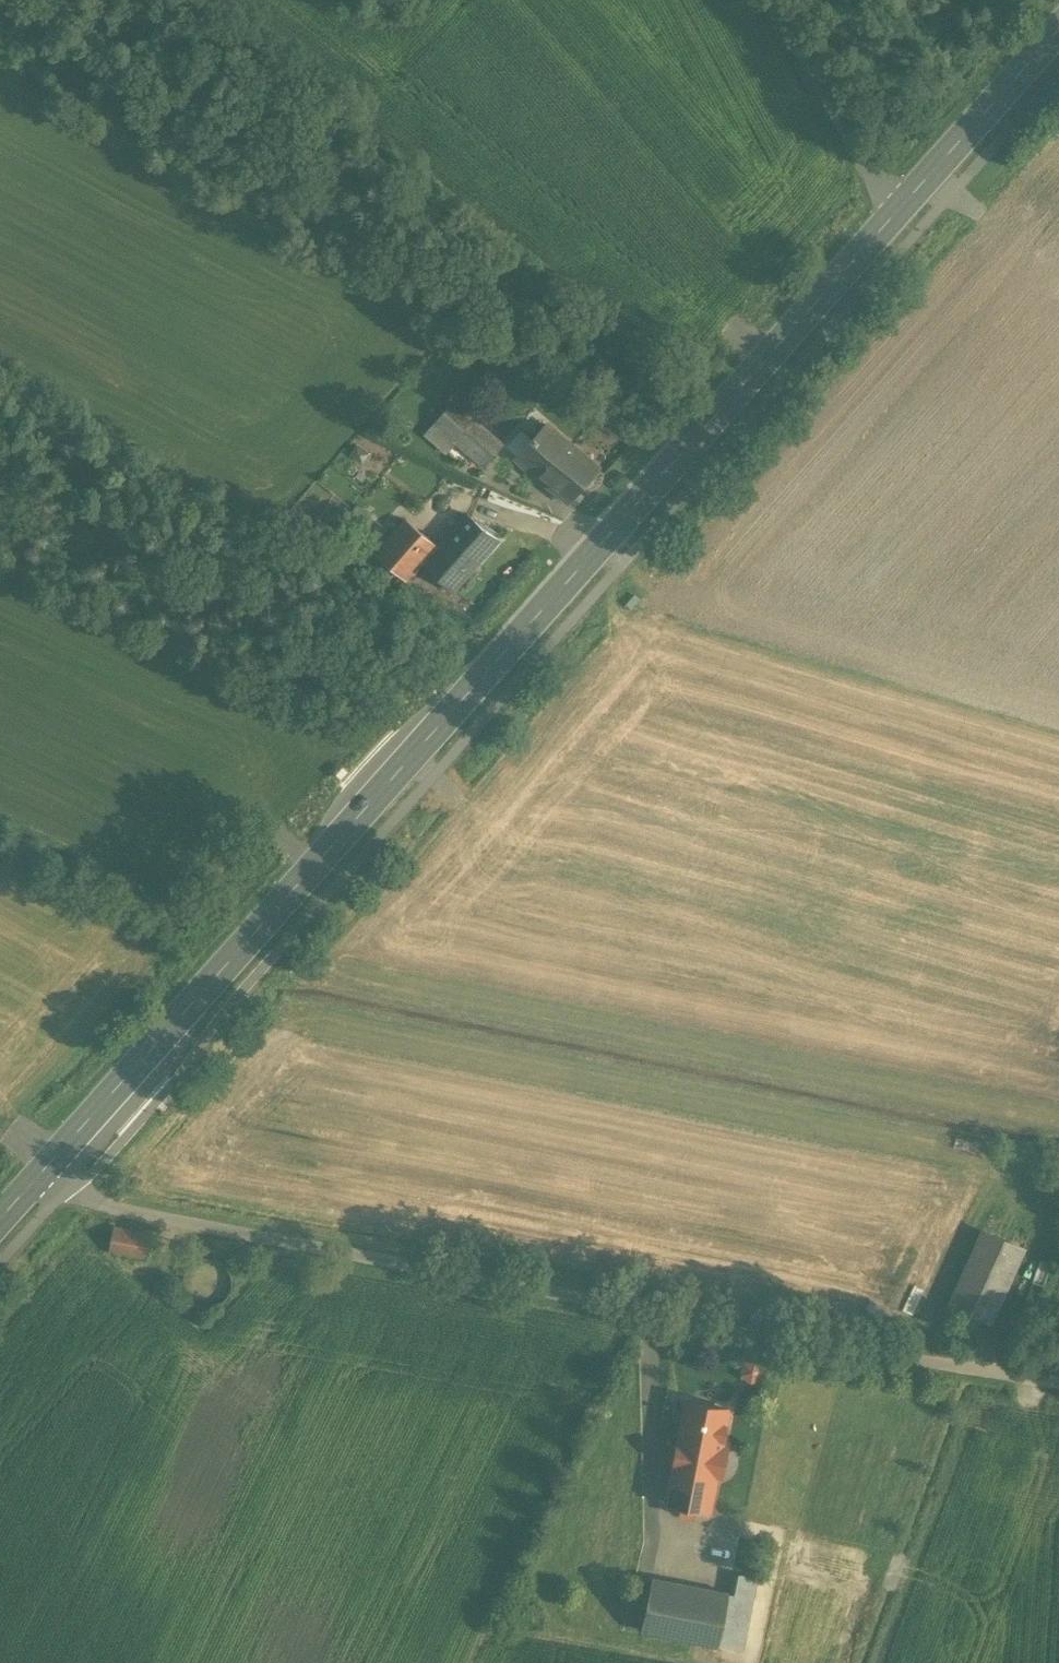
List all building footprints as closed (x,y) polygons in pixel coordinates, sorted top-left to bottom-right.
[(458,395),(434,420),(478,463),(502,439),(458,395)] [(551,417),(514,457),(567,504),(603,465),(551,417)] [(451,597),(507,546),(471,506),(436,538),(411,511),(377,543),(408,576),(421,564),(451,597)] [(167,1232),(113,1222),(108,1251),(162,1261),(167,1232)] [(982,1233),(948,1312),(985,1328),(1019,1248),(982,1233)] [(747,1379),(767,1376),(764,1355),(743,1359),(747,1379)] [(685,1394),(668,1500),(713,1507),(730,1401),(685,1394)] [(650,1585),(640,1632),(721,1648),(730,1601),(650,1585)]
